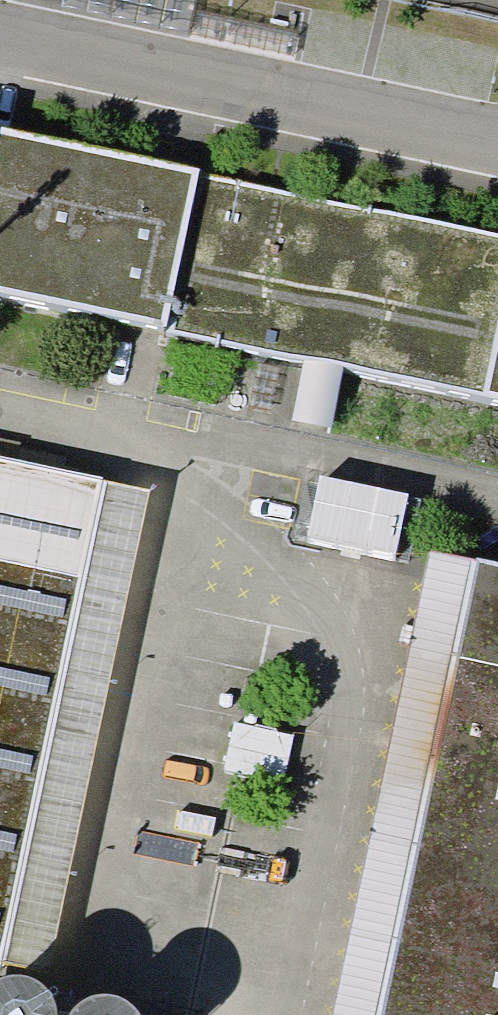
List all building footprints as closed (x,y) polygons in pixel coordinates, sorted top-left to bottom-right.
[(62,6),(188,34),(193,11),(195,0),(63,0),(62,6)] [(200,172),(200,169),(0,126),(0,292),(167,327),(166,331),(304,361),(343,369),(497,402),(497,235),(200,172)] [(331,428),(343,369),(304,361),(292,420),(331,428)] [(0,457),(0,962),(4,963),(104,481),(105,478),(0,457)] [(407,495),(321,477),(308,539),(394,556),(407,495)] [(150,491),(104,481),(4,963),(49,974),(150,491)] [(473,562),(431,553),(332,1014),(378,1014),(473,562)] [(474,556),(473,562),(378,1014),(497,1014),(497,561),(474,556)]
